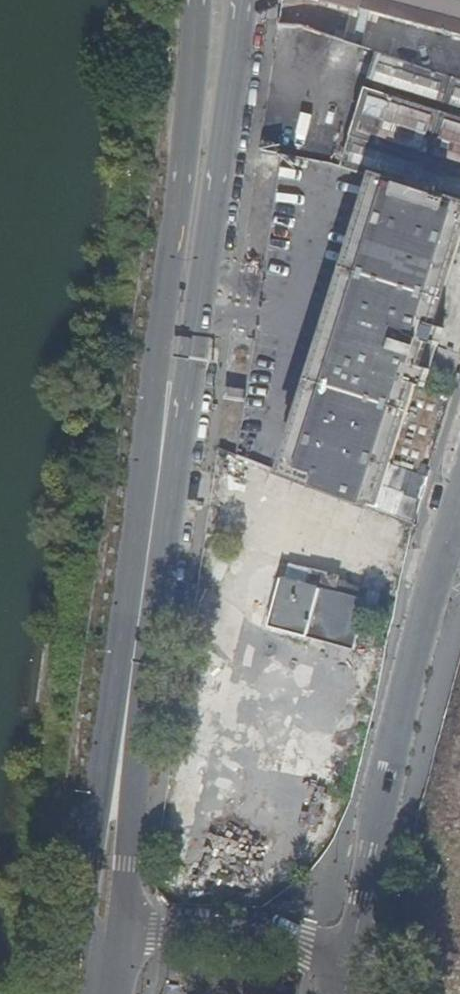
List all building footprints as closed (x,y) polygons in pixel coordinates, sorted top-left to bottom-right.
[(356,37),(364,3),(353,0),(328,0),(322,26),(356,37)] [(448,51),(454,28),(459,29),(459,0),(353,0),(364,3),(356,37),(382,46),(459,72),(459,54),(448,51)] [(459,196),(459,72),(382,46),(346,162),(380,172),(418,183),(424,162),(449,170),(442,191),(459,196)] [(459,258),(459,196),(442,191),(449,170),(424,162),(418,183),(380,172),(283,465),(371,500),(374,490),(383,492),(422,375),(431,378),(449,322),(440,319),(459,258)] [(342,588),(347,572),(320,564),(316,580),(285,571),(273,619),(360,643),(373,597),(342,588)]
